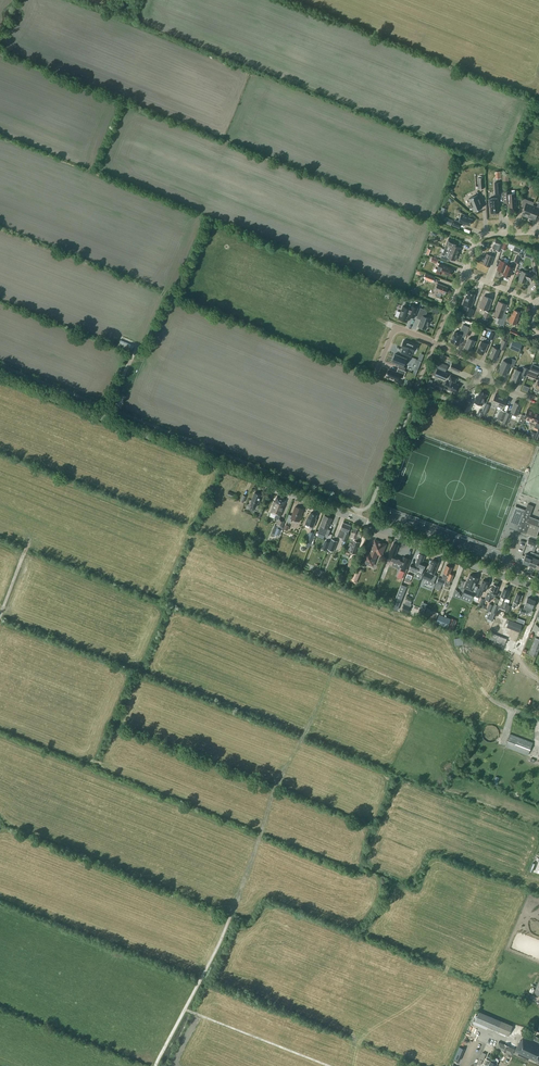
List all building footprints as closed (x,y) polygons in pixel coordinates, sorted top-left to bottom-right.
[(511,193),(510,191),(503,191),(504,202),(508,202),(508,206),(517,206),(516,193),(511,193)] [(482,207),(477,195),(469,198),(474,211),(482,207)] [(499,205),(499,198),(490,198),(490,206),(491,206),(491,213),(499,212),(498,205),(499,205)] [(522,214),(528,217),(533,205),(534,202),(524,198),(521,204),(525,206),(522,214)] [(533,205),(528,217),(535,219),(538,211),(538,204),(537,207),(533,205)] [(459,221),(455,220),(453,225),(459,227),(461,223),(465,224),(466,223),(470,225),(472,219),(468,217),(468,216),(462,213),(459,221)] [(448,239),(444,248),(449,250),(458,254),(461,247),(454,245),(455,241),(448,239)] [(504,242),(496,239),(492,248),(500,252),(504,242)] [(448,261),(449,257),(456,260),(458,254),(449,250),(444,248),(441,258),(448,261)] [(491,255),(487,254),(486,257),(485,257),(484,257),(483,259),(484,261),(483,263),(490,266),(496,252),(493,250),(491,255)] [(501,260),(497,269),(504,272),(503,274),(507,265),(508,263),(503,261),(505,258),(502,257),(501,260)] [(441,274),(441,273),(440,273),(441,272),(450,275),(452,268),(440,263),(436,272),(441,274)] [(511,266),(507,265),(503,274),(510,276),(513,267),(515,264),(512,263),(511,266)] [(520,276),(518,280),(525,282),(527,278),(528,279),(532,281),(535,274),(529,272),(528,273),(519,269),(517,275),(520,276)] [(426,273),(424,278),(433,281),(435,277),(426,273)] [(435,290),(445,294),(448,287),(438,283),(435,290)] [(472,301),(475,294),(469,292),(467,296),(466,295),(463,304),(471,307),(473,301),(472,301)] [(479,306),(488,310),(490,303),(491,298),(484,296),(482,300),(479,306)] [(499,301),(494,314),(502,318),(507,304),(499,301)] [(407,321),(410,315),(415,317),(418,308),(410,304),(408,308),(403,306),(398,318),(407,321)] [(417,317),(421,319),(419,326),(426,329),(430,318),(425,316),(427,310),(421,308),(417,317)] [(467,311),(466,314),(467,315),(466,317),(470,318),(471,316),(471,317),(474,310),(470,308),(468,312),(467,311)] [(513,314),(512,313),(509,321),(516,324),(519,316),(518,316),(520,312),(514,310),(513,314)] [(455,331),(451,341),(458,344),(462,336),(465,337),(469,327),(463,324),(459,333),(455,331)] [(469,338),(465,347),(471,350),(475,341),(469,338)] [(121,339),(118,346),(132,351),(135,345),(121,339)] [(508,341),(503,339),(499,348),(504,350),(508,341)] [(404,340),(401,347),(403,348),(401,352),(410,356),(412,351),(413,352),(416,345),(404,340)] [(513,340),(511,345),(516,347),(515,350),(519,352),(522,344),(513,340)] [(488,344),(481,341),(477,351),(484,354),(488,344)] [(496,359),(500,349),(493,347),(489,356),(496,359)] [(392,362),(399,365),(398,367),(405,370),(406,367),(404,366),(407,358),(395,354),(396,354),(393,362),(392,362)] [(498,371),(506,375),(510,366),(513,367),(516,360),(512,358),(510,363),(503,360),(498,371)] [(445,371),(447,365),(440,362),(438,368),(445,371)] [(459,372),(462,366),(453,362),(450,368),(459,372)] [(538,373),(538,372),(538,367),(533,364),(531,369),(538,373)] [(529,369),(523,367),(522,371),(516,369),(512,379),(519,382),(523,374),(526,376),(529,369)] [(434,375),(445,379),(448,373),(437,368),(434,375)] [(386,377),(398,381),(399,376),(403,378),(405,371),(398,369),(397,372),(389,369),(386,377)] [(538,374),(529,370),(527,375),(536,379),(538,374)] [(455,383),(457,378),(450,375),(448,380),(447,380),(444,387),(455,392),(458,385),(455,383)] [(483,393),(480,392),(478,396),(477,396),(474,402),(482,405),(487,394),(484,393),(484,392),(483,392),(483,393)] [(492,403),(497,405),(501,396),(496,394),(492,403)] [(507,399),(501,396),(497,405),(503,408),(507,399)] [(469,412),(472,403),(466,400),(463,409),(469,412)] [(521,405),(515,402),(510,413),(511,414),(517,416),(521,405)] [(529,409),(528,408),(525,416),(521,414),(518,422),(523,424),(525,419),(530,421),(534,411),(533,410),(529,408),(529,409)] [(507,412),(502,410),(499,419),(503,421),(507,412)] [(534,411),(530,421),(531,421),(530,423),(535,425),(534,428),(537,430),(538,426),(538,420),(538,419),(538,417),(538,413),(534,411)] [(510,413),(507,412),(503,421),(503,422),(507,424),(511,414),(510,413)] [(256,507),(258,502),(258,503),(261,495),(255,492),(252,500),(251,504),(256,507)] [(274,500),(270,511),(280,516),(285,505),(284,505),(286,500),(277,497),(275,501),(274,500)] [(507,525),(512,526),(511,527),(517,530),(518,530),(536,537),(538,530),(538,524),(538,523),(538,520),(530,516),(531,513),(534,506),(528,504),(526,510),(519,507),(515,506),(507,525)] [(301,515),(303,509),(295,506),(292,515),(289,514),(286,521),(290,522),(292,518),(294,519),(294,521),(294,522),(297,523),(298,522),(299,521),(300,521),(302,515),(301,515)] [(313,526),(313,527),(315,521),(314,521),(317,514),(311,512),(309,516),(308,516),(305,523),(310,525),(309,527),(312,529),(313,526)] [(321,525),(318,532),(319,531),(328,535),(327,536),(328,536),(331,529),(328,528),(332,518),(325,515),(321,525)] [(282,527),(285,520),(279,518),(277,524),(282,527)] [(342,539),(346,541),(349,533),(348,533),(351,525),(343,522),(338,536),(342,538),(342,539)] [(358,536),(361,537),(363,532),(359,531),(359,529),(355,527),(353,532),(352,532),(350,537),(355,539),(357,540),(358,536)] [(309,531),(305,541),(311,543),(315,533),(309,531)] [(348,551),(358,553),(361,541),(351,538),(348,551)] [(332,539),(328,549),(333,551),(337,541),(332,539)] [(371,547),(372,547),(370,552),(366,551),(362,561),(373,565),(377,553),(381,555),(386,544),(375,540),(373,545),(372,545),(371,547)] [(399,566),(403,567),(405,568),(409,558),(403,556),(402,559),(395,556),(397,549),(399,544),(394,543),(392,547),(388,558),(400,563),(399,566)] [(523,562),(529,565),(532,556),(534,552),(531,551),(530,554),(530,555),(526,554),(523,562)] [(415,566),(411,564),(409,569),(417,572),(416,573),(421,575),(426,564),(423,563),(424,560),(423,560),(425,555),(420,553),(420,554),(419,554),(418,556),(419,558),(418,558),(415,566)] [(536,567),(538,559),(538,558),(538,554),(536,558),(532,556),(529,565),(536,567)] [(437,568),(437,567),(437,566),(439,562),(433,559),(428,572),(425,570),(422,577),(434,582),(433,583),(434,583),(437,575),(434,574),(435,569),(437,568)] [(447,579),(451,581),(454,574),(450,573),(452,567),(446,565),(443,572),(444,572),(442,576),(443,576),(442,578),(446,580),(447,580),(447,579)] [(340,578),(347,581),(351,571),(344,568),(340,578)] [(398,576),(403,578),(406,571),(401,569),(398,576)] [(353,573),(350,580),(357,582),(359,576),(353,573)] [(463,593),(461,598),(471,602),(473,598),(475,592),(472,591),(474,585),(475,585),(476,582),(478,578),(476,577),(470,574),(467,582),(465,585),(464,588),(465,588),(463,593)] [(446,580),(442,578),(438,577),(434,588),(440,590),(442,584),(444,585),(446,580)] [(477,592),(475,596),(479,597),(482,589),(486,590),(489,582),(483,580),(480,588),(479,588),(477,592)] [(393,606),(398,608),(407,586),(402,584),(393,606)] [(485,599),(490,601),(492,595),(495,596),(497,590),(498,586),(494,584),(492,588),(491,588),(490,591),(488,595),(487,594),(485,599)] [(506,598),(508,594),(507,594),(509,590),(504,588),(500,600),(497,599),(492,611),(495,612),(498,605),(498,604),(507,607),(508,603),(503,601),(504,597),(506,598)] [(515,608),(517,602),(519,603),(521,599),(520,599),(522,595),(517,593),(512,606),(515,608)] [(525,604),(524,608),(521,607),(519,614),(521,615),(522,613),(525,614),(527,610),(531,611),(536,600),(528,597),(525,604)] [(422,601),(418,613),(423,615),(427,603),(422,601)] [(407,612),(410,606),(404,604),(402,610),(407,612)] [(436,619),(438,613),(427,608),(423,617),(435,622),(436,619)] [(440,614),(436,622),(448,627),(451,619),(444,615),(440,614)] [(522,631),(524,623),(510,619),(508,627),(522,631)] [(463,636),(455,638),(457,645),(465,643),(463,636)] [(535,637),(529,653),(537,656),(538,650),(538,639),(535,637)] [(481,730),(480,732),(480,735),(481,738),(483,740),(486,741),(488,741),(491,741),(493,740),(495,738),(497,736),(497,733),(497,731),(496,728),(494,726),(492,725),(489,724),(486,724),(484,726),(482,727),(481,730)] [(505,746),(528,755),(533,742),(510,733),(505,746)] [(513,1026),(480,1012),(475,1022),(509,1036),(513,1026)] [(520,1040),(515,1051),(538,1062),(538,1043),(524,1036),(521,1040),(520,1040)]
